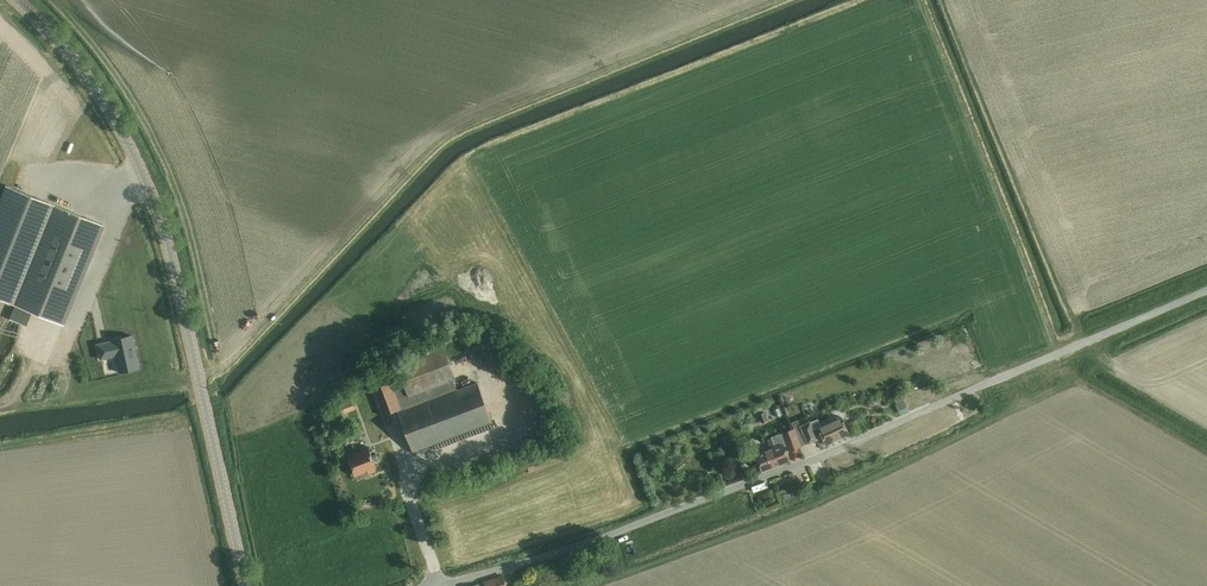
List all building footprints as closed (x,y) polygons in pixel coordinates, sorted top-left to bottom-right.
[(32,312),(63,324),(103,224),(6,184),(0,199),(0,298),(16,305),(10,318),(27,325),(32,312)] [(283,272),(281,277),(294,283),(296,278),(283,272)] [(139,368),(132,335),(112,340),(112,341),(97,344),(101,359),(115,355),(119,372),(139,368)] [(499,344),(489,349),(495,361),(505,355),(499,344)] [(492,421),(488,410),(477,382),(457,390),(441,347),(396,364),(400,375),(370,386),(378,405),(382,416),(397,410),(412,451),(492,421)] [(919,382),(911,386),(913,392),(922,389),(920,384),(919,382)] [(803,390),(793,392),(796,410),(807,408),(803,390)] [(974,410),(990,404),(986,393),(970,400),(974,410)] [(764,412),(758,415),(761,423),(767,420),(764,412)] [(925,424),(939,419),(937,413),(923,418),(925,424)] [(810,422),(800,426),(808,443),(818,439),(818,438),(822,436),(826,444),(833,441),(833,440),(839,437),(839,438),(849,434),(841,416),(818,427),(814,429),(810,422)] [(756,454),(757,459),(762,470),(788,460),(783,447),(787,445),(789,450),(800,446),(793,429),(782,433),(771,437),(775,447),(756,454)] [(378,461),(375,454),(374,450),(370,452),(369,448),(347,455),(354,475),(367,470),(368,472),(375,469),(375,467),(376,467),(374,462),(378,461)] [(792,497),(790,491),(783,494),(782,491),(777,492),(780,501),(792,497)] [(472,585),(506,585),(503,576),(484,582),(485,583),(478,585),(478,584),(472,585)]
